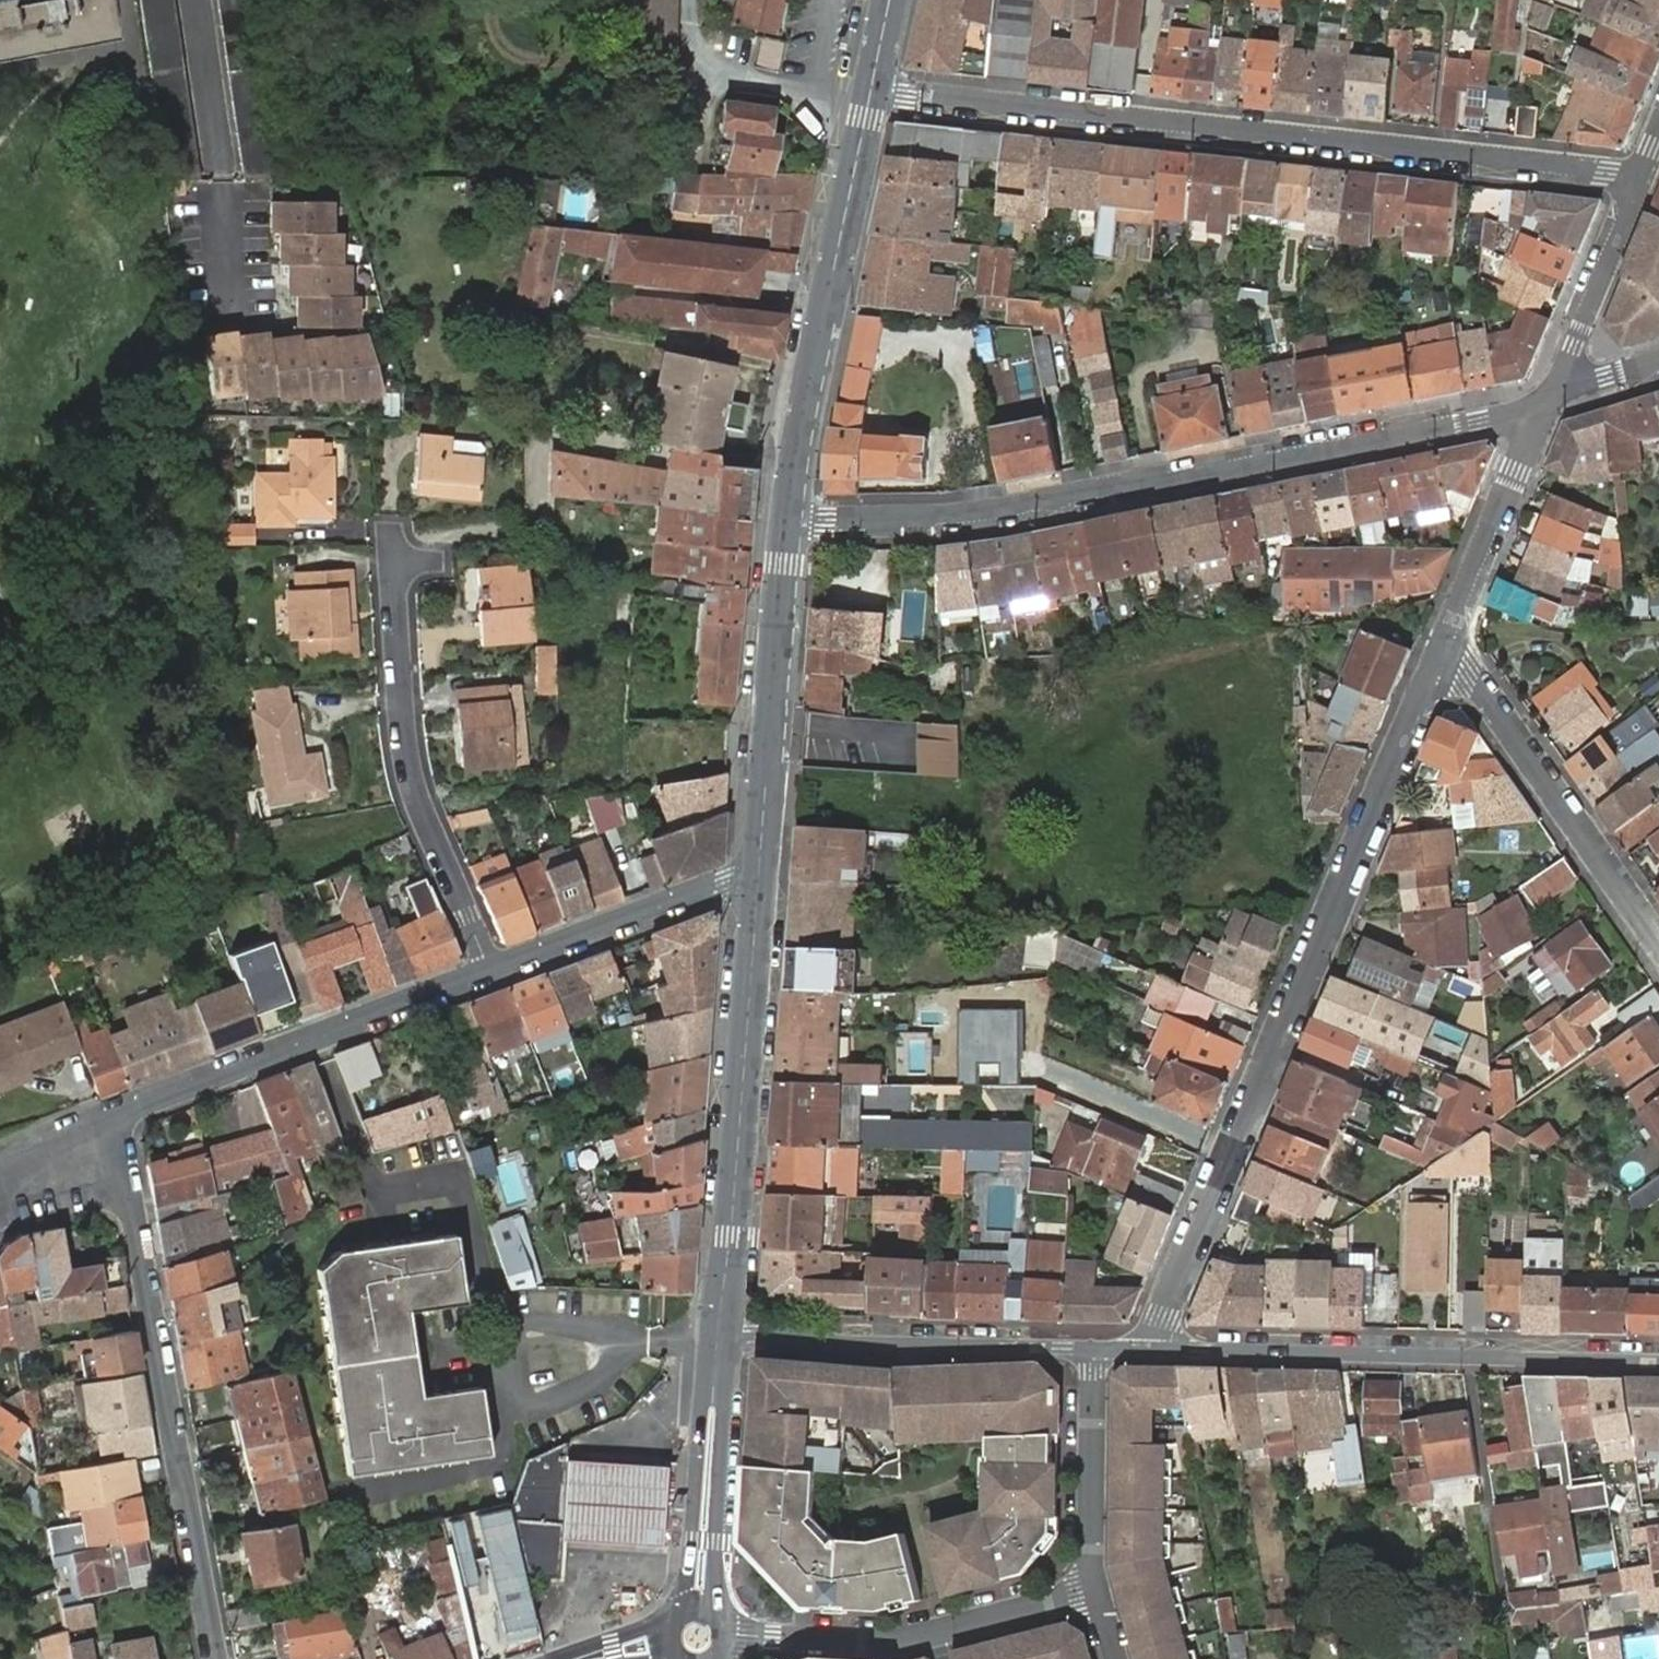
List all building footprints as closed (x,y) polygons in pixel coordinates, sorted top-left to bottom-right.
[(101,24),(96,0),(0,0),(0,42),(101,24)] [(164,178),(197,177),(172,0),(138,0),(154,107),(164,178)] [(242,177),(267,176),(277,176),(251,0),(217,0),(242,177)] [(730,24),(775,34),(782,0),(735,0),(730,24)] [(1146,0),(926,0),(911,69),(1034,82),(1092,89),(1132,93),(1136,90),(1138,72),(1146,0)] [(1182,7),(1195,9),(1196,0),(1183,0),(1182,7)] [(1256,2),(1254,19),(1284,22),(1286,0),(1256,0),(1256,2)] [(1496,23),(1493,51),(1518,53),(1520,33),(1514,33),(1517,0),(1499,0),(1496,23)] [(1627,0),(1616,0),(1615,2),(1605,23),(1614,27),(1658,46),(1658,13),(1627,0)] [(1658,13),(1658,0),(1627,0),(1658,13)] [(1531,25),(1547,30),(1555,9),(1539,3),(1531,25)] [(1154,96),(1185,99),(1194,20),(1185,19),(1184,30),(1175,29),(1173,46),(1160,45),(1156,74),(1154,96)] [(1185,99),(1216,103),(1222,47),(1208,46),(1211,22),(1194,20),(1185,99)] [(1658,64),(1658,46),(1614,27),(1605,23),(1603,23),(1595,43),(1591,51),(1602,56),(1653,77),(1658,64)] [(1282,44),(1281,50),(1291,50),(1294,46),(1295,27),(1283,26),(1282,44)] [(1403,30),(1390,28),(1388,47),(1401,48),(1403,30)] [(774,73),(782,39),(774,38),(760,35),(753,68),(774,73)] [(1245,106),(1275,109),(1281,50),(1282,44),(1258,41),(1258,42),(1252,42),(1251,50),(1245,106)] [(1395,111),(1434,117),(1439,70),(1436,70),(1438,57),(1409,52),(1410,43),(1402,42),(1400,65),(1395,111)] [(1317,55),(1353,59),(1355,47),(1318,43),(1317,53),(1317,55)] [(1216,103),(1245,106),(1251,50),(1222,46),(1222,47),(1216,103)] [(1642,105),(1653,77),(1602,56),(1591,51),(1582,47),(1571,75),(1580,80),(1590,83),(1591,84),(1642,105)] [(1310,113),(1317,55),(1317,53),(1291,50),(1281,50),(1275,109),(1310,113)] [(1469,125),(1484,126),(1488,99),(1490,78),(1490,77),(1492,66),(1493,55),(1493,54),(1476,52),(1474,64),(1448,61),(1445,84),(1444,90),(1441,128),(1459,129),(1463,86),(1473,87),(1469,125)] [(1347,117),(1353,59),(1317,55),(1310,113),(1347,117)] [(1550,67),(1525,57),(1521,89),(1543,94),(1550,67)] [(1347,117),(1387,122),(1393,63),(1353,59),(1347,117)] [(1624,148),(1642,105),(1591,84),(1590,83),(1580,80),(1575,90),(1578,91),(1557,139),(1557,141),(1624,148)] [(725,172),(766,172),(772,134),(760,132),(765,107),(717,99),(713,129),(717,130),(716,138),(731,140),(725,172)] [(899,122),(891,158),(1004,169),(1001,193),(1032,197),(1037,138),(1008,135),(899,122)] [(1032,197),(1001,193),(999,213),(1049,218),(1050,207),(1057,140),(1037,138),(1032,197)] [(1110,146),(1057,140),(1050,207),(1102,213),(1110,150),(1110,146)] [(1110,150),(1102,213),(1098,241),(1117,244),(1120,218),(1156,222),(1157,217),(1164,152),(1134,149),(1110,146),(1110,150)] [(1196,156),(1164,152),(1157,217),(1190,220),(1190,219),(1191,211),(1196,156)] [(1252,162),(1196,156),(1191,211),(1190,219),(1245,224),(1246,216),(1246,215),(1252,162)] [(891,158),(886,181),(959,189),(991,192),(1001,193),(1004,169),(891,158)] [(1284,165),(1252,162),(1246,215),(1268,217),(1278,218),(1284,165)] [(1316,169),(1284,165),(1278,218),(1284,219),(1311,222),(1316,169)] [(1349,173),(1316,169),(1311,222),(1310,232),(1342,235),(1343,231),(1349,173)] [(780,242),(797,243),(812,172),(766,172),(725,172),(676,173),(670,173),(667,209),(702,210),(740,210),(739,245),(780,250),(780,242)] [(1381,176),(1349,173),(1343,231),(1342,235),(1342,240),(1374,243),(1374,242),(1375,234),(1381,176)] [(1412,180),(1381,176),(1375,234),(1398,236),(1399,225),(1408,226),(1412,180)] [(535,178),(534,214),(551,215),(552,178),(535,178)] [(1460,185),(1412,180),(1408,226),(1408,233),(1421,234),(1419,250),(1418,260),(1439,263),(1440,253),(1442,237),(1455,238),(1460,185)] [(886,181),(874,234),(933,241),(953,243),(959,189),(886,181)] [(1601,201),(1516,191),(1513,215),(1516,215),(1514,229),(1528,234),(1579,254),(1601,201)] [(987,205),(988,194),(977,193),(976,204),(987,205)] [(325,198),(268,198),(268,230),(276,230),(277,261),(285,262),(285,293),(294,293),(294,325),(352,324),(352,293),(343,293),(343,261),(334,261),(334,230),(325,230),(325,198)] [(1627,275),(1650,287),(1658,295),(1658,217),(1652,214),(1627,275)] [(1278,218),(1268,217),(1267,231),(1276,232),(1277,227),(1278,218)] [(1495,252),(1498,222),(1487,218),(1484,247),(1495,252)] [(569,239),(572,225),(528,220),(512,300),(542,304),(555,237),(565,238),(569,239)] [(796,253),(796,251),(780,250),(739,245),(572,225),(569,239),(608,243),(614,244),(606,277),(750,294),(757,268),(792,273),(796,253)] [(1421,234),(1408,233),(1407,248),(1419,250),(1421,234)] [(865,282),(860,302),(936,311),(938,289),(930,289),(931,276),(919,275),(922,255),(932,256),(933,241),(874,234),(865,282)] [(1567,282),(1579,254),(1528,234),(1519,255),(1517,261),(1519,262),(1556,277),(1567,282)] [(1453,254),(1455,238),(1442,237),(1440,253),(1453,254)] [(569,239),(565,238),(563,249),(604,258),(608,243),(569,239)] [(933,241),(932,256),(951,258),(952,250),(953,243),(933,241)] [(1117,244),(1098,241),(1096,258),(1115,260),(1117,244)] [(953,243),(952,250),(965,252),(966,244),(953,243)] [(986,246),(983,246),(979,273),(989,275),(986,295),(988,295),(1010,298),(1012,281),(1017,249),(986,246)] [(1517,261),(1519,255),(1512,252),(1509,258),(1517,261)] [(1548,297),(1556,277),(1519,262),(1506,294),(1504,300),(1523,307),(1528,309),(1537,313),(1544,295),(1548,297)] [(989,275),(979,273),(976,293),(986,295),(989,275)] [(1658,336),(1658,295),(1650,287),(1627,275),(1605,326),(1624,347),(1658,336)] [(1480,279),(1479,290),(1504,300),(1506,294),(1499,292),(1500,288),(1480,279)] [(961,282),(949,281),(948,290),(960,291),(961,282)] [(1020,282),(1012,281),(1010,298),(1018,299),(1020,282)] [(1370,282),(1369,294),(1379,292),(1380,283),(1370,282)] [(1239,287),(1237,303),(1253,304),(1267,305),(1269,290),(1239,287)] [(1479,290),(1449,290),(1451,299),(1480,295),(1479,290)] [(1318,293),(1304,291),(1304,296),(1303,304),(1317,302),(1318,293)] [(779,336),(784,315),(611,294),(608,317),(701,328),(723,330),(729,331),(779,336)] [(1008,315),(1010,298),(988,295),(985,312),(1008,315)] [(1293,295),(1292,306),(1303,304),(1304,296),(1293,295)] [(1018,299),(1010,298),(1008,315),(1008,322),(1045,326),(1045,332),(1066,332),(1061,304),(1018,299)] [(1216,301),(1182,298),(1180,319),(1191,320),(1190,327),(1214,329),(1216,301)] [(1072,305),(1061,304),(1066,332),(1079,330),(1081,341),(1075,342),(1082,376),(1091,374),(1098,406),(1095,407),(1110,462),(1132,458),(1101,311),(1074,313),(1072,305)] [(1526,378),(1551,319),(1537,313),(1528,309),(1521,313),(1515,314),(1485,319),(1487,331),(1498,384),(1526,378)] [(849,358),(848,365),(874,371),(885,317),(858,315),(849,358)] [(1484,318),(1456,326),(1458,337),(1487,331),(1485,319),(1484,318)] [(974,325),(981,363),(996,360),(990,326),(974,325)] [(1417,333),(1405,336),(1406,345),(1415,401),(1468,390),(1458,337),(1456,326),(1441,329),(1444,345),(1420,350),(1417,333)] [(721,344),(723,330),(701,328),(698,340),(721,344)] [(1444,345),(1441,329),(1417,333),(1420,350),(1444,345)] [(775,356),(779,336),(729,331),(726,347),(775,356)] [(1468,390),(1498,384),(1487,331),(1458,337),(1468,390)] [(1391,335),(1393,347),(1406,345),(1405,336),(1404,332),(1391,335)] [(234,333),(203,337),(211,394),(242,390),(243,394),(274,390),(274,395),(290,395),(306,392),(306,395),(322,395),(338,393),(338,395),(378,390),(363,333),(330,338),(329,336),(298,340),(298,335),(266,340),(265,333),(235,338),(234,333)] [(1048,335),(1034,338),(1039,365),(1053,362),(1048,335)] [(1393,347),(1376,350),(1386,407),(1415,401),(1406,345),(1393,347)] [(669,442),(714,449),(719,425),(740,428),(745,404),(725,398),(732,363),(654,347),(651,363),(660,366),(644,439),(669,442)] [(1337,347),(1329,349),(1331,357),(1331,358),(1339,357),(1337,347)] [(1329,349),(1297,354),(1298,361),(1299,363),(1331,357),(1329,349)] [(1386,407),(1376,350),(1339,357),(1331,358),(1342,415),(1386,407)] [(1331,358),(1331,357),(1299,363),(1300,370),(1310,422),(1342,415),(1331,358)] [(1293,362),(1266,367),(1278,428),(1310,422),(1300,370),(1294,371),(1293,362)] [(828,495),(860,494),(859,478),(902,478),(926,480),(929,438),(864,433),(867,407),(865,407),(874,371),(848,365),(846,372),(841,400),(838,415),(835,431),(828,495)] [(1265,365),(1232,372),(1244,435),(1278,428),(1266,367),(1265,365)] [(1165,451),(1232,438),(1221,385),(1215,386),(1212,373),(1159,384),(1162,397),(1155,398),(1165,451)] [(1658,436),(1658,393),(1607,409),(1614,473),(1615,479),(1615,480),(1622,479),(1622,473),(1642,471),(1639,439),(1658,436)] [(994,430),(1004,484),(1062,472),(1050,419),(1046,398),(1037,399),(1042,421),(994,430)] [(1614,473),(1607,409),(1566,421),(1547,467),(1572,478),(1587,476),(1614,473)] [(413,495),(480,499),(482,458),(449,455),(451,439),(416,436),(413,495)] [(287,506),(326,507),(326,471),(326,458),(315,458),(315,438),(288,438),(288,471),(255,471),(255,518),(287,517),(287,506)] [(1491,441),(1438,452),(1446,490),(1454,490),(1476,497),(1497,448),(1491,441)] [(713,464),(714,449),(669,442),(664,469),(552,452),(553,497),(639,503),(710,508),(713,464)] [(1446,490),(1438,452),(1409,457),(1419,512),(1449,505),(1448,503),(1446,490)] [(1419,512),(1409,457),(1378,464),(1389,516),(1390,517),(1419,512)] [(748,522),(753,467),(713,464),(710,508),(709,516),(748,522)] [(1389,516),(1378,464),(1347,470),(1357,522),(1389,516)] [(1357,522),(1347,470),(1315,476),(1325,525),(1325,528),(1343,525),(1357,522)] [(1615,479),(1614,473),(1587,476),(1588,482),(1615,479)] [(1325,525),(1315,476),(1283,483),(1292,532),(1325,525)] [(1624,479),(1622,479),(1615,480),(1619,518),(1629,517),(1624,479)] [(1292,532),(1283,483),(1250,490),(1260,538),(1292,532)] [(1230,554),(1231,562),(1264,556),(1260,538),(1250,490),(1219,496),(1230,554)] [(1454,490),(1446,490),(1448,503),(1471,510),(1476,497),(1454,490)] [(1605,524),(1608,515),(1594,510),(1556,495),(1547,516),(1586,532),(1591,519),(1605,524)] [(1210,576),(1225,572),(1222,556),(1230,554),(1219,496),(1186,502),(1198,561),(1206,559),(1210,576)] [(1166,567),(1171,591),(1180,589),(1175,565),(1191,561),(1194,574),(1201,572),(1198,561),(1186,502),(1154,509),(1166,567)] [(742,586),(748,522),(709,516),(710,508),(639,503),(639,511),(658,512),(650,575),(678,576),(675,600),(701,602),(701,598),(740,602),(742,586)] [(1160,568),(1166,567),(1154,509),(1122,515),(1134,573),(1141,572),(1147,571),(1160,568)] [(1090,522),(1103,580),(1126,575),(1134,573),(1122,515),(1090,522)] [(1547,516),(1537,540),(1575,556),(1579,546),(1586,532),(1547,516)] [(1606,537),(1621,540),(1619,518),(1611,516),(1605,536),(1606,537)] [(1094,594),(1105,591),(1104,585),(1103,580),(1090,522),(1068,526),(1079,591),(1093,588),(1094,594)] [(253,542),(253,525),(206,524),(205,542),(253,542)] [(1325,528),(1325,525),(1292,532),(1293,539),(1326,532),(1325,528)] [(1082,600),(1079,591),(1068,526),(1036,533),(1048,595),(1049,598),(1050,607),(1082,600)] [(1004,539),(1015,601),(1048,595),(1036,533),(1004,539)] [(1605,562),(1621,566),(1621,540),(1606,537),(1605,562)] [(980,605),(1015,601),(1004,539),(971,544),(980,605)] [(1537,540),(1527,563),(1566,578),(1581,582),(1587,583),(1596,560),(1587,559),(1585,558),(1575,556),(1537,540)] [(973,614),(981,613),(980,605),(971,544),(943,547),(943,606),(943,609),(943,617),(951,616),(951,608),(972,606),(973,614)] [(1585,558),(1587,559),(1590,551),(1579,546),(1575,556),(1585,558)] [(1435,590),(1436,591),(1455,548),(1425,548),(1396,548),(1361,547),(1342,547),(1342,548),(1329,548),(1295,548),(1287,548),(1287,579),(1282,578),(1282,581),(1276,580),(1273,594),(1270,605),(1274,605),(1288,606),(1288,608),(1295,609),(1343,609),(1344,606),(1369,606),(1393,601),(1393,595),(1436,588),(1435,590)] [(1225,572),(1233,571),(1231,562),(1230,554),(1222,556),(1225,572)] [(1202,578),(1210,576),(1206,559),(1198,561),(1201,572),(1202,578)] [(1600,585),(1622,590),(1621,566),(1605,562),(1600,585)] [(1593,610),(1598,585),(1587,583),(1581,582),(1566,578),(1527,563),(1519,585),(1556,603),(1563,604),(1581,608),(1593,610)] [(486,612),(480,613),(476,613),(479,647),(531,642),(525,564),(477,568),(479,599),(486,599),(486,612)] [(342,584),(350,585),(349,566),(297,570),(299,588),(288,589),(291,636),(302,635),(303,657),(355,654),(353,620),(343,621),(342,584)] [(1162,577),(1160,568),(1147,571),(1148,580),(1162,577)] [(1126,575),(1128,582),(1136,580),(1134,573),(1126,575)] [(1205,611),(1205,619),(1216,620),(1210,576),(1202,578),(1205,611)] [(1556,603),(1519,585),(1502,576),(1491,603),(1528,618),(1533,605),(1558,616),(1563,604),(1556,603)] [(1130,596),(1138,594),(1136,580),(1128,582),(1130,596)] [(353,620),(350,585),(342,584),(343,621),(353,620)] [(699,620),(738,625),(740,602),(701,598),(701,602),(699,620)] [(1295,619),(1295,609),(1288,608),(1288,606),(1274,605),(1274,612),(1280,612),(1279,618),(1295,619)] [(951,616),(973,614),(972,606),(951,608),(951,616)] [(852,653),(882,660),(887,615),(817,608),(813,647),(843,650),(845,651),(852,653)] [(695,667),(733,669),(738,625),(699,620),(695,667)] [(1368,631),(1344,684),(1389,704),(1413,648),(1368,631)] [(555,646),(536,648),(536,662),(555,659),(555,646)] [(813,647),(808,712),(846,717),(846,715),(845,715),(845,711),(841,710),(844,670),(845,651),(843,650),(813,647)] [(851,670),(852,653),(845,651),(844,670),(851,670)] [(555,659),(536,662),(537,693),(556,693),(555,659)] [(1536,699),(1573,750),(1610,723),(1589,694),(1601,684),(1586,662),(1536,699)] [(692,700),(730,705),(733,669),(695,667),(692,700)] [(1652,701),(1658,696),(1658,677),(1642,688),(1652,701)] [(1320,719),(1314,717),(1314,733),(1336,738),(1371,747),(1389,704),(1344,684),(1332,711),(1324,709),(1320,719)] [(523,764),(518,688),(503,689),(510,765),(523,764)] [(457,691),(459,727),(465,726),(467,739),(461,739),(463,769),(510,765),(503,689),(457,691)] [(256,710),(270,802),(326,793),(320,751),(303,754),(296,703),(256,710)] [(1632,716),(1568,763),(1582,784),(1642,739),(1647,736),(1632,716)] [(1481,734),(1442,718),(1415,785),(1445,782),(1452,768),(1464,772),(1481,734)] [(960,724),(921,721),(923,775),(962,777),(960,724)] [(1308,809),(1345,809),(1371,747),(1336,738),(1333,752),(1331,760),(1307,758),(1308,809)] [(1582,784),(1598,808),(1641,775),(1658,762),(1658,761),(1642,739),(1582,784)] [(1307,750),(1307,758),(1331,760),(1333,752),(1307,750)] [(1653,791),(1658,786),(1658,762),(1641,775),(1653,791)] [(1452,768),(1445,782),(1452,782),(1461,781),(1464,772),(1452,768)] [(667,829),(721,810),(724,773),(709,778),(666,783),(649,783),(667,829)] [(1598,808),(1626,847),(1658,822),(1658,793),(1656,795),(1653,791),(1641,775),(1598,808)] [(1461,781),(1452,782),(1455,805),(1479,803),(1482,826),(1541,820),(1511,777),(1461,781)] [(613,791),(583,797),(594,828),(619,822),(613,790),(613,791)] [(485,801),(456,813),(461,824),(489,813),(488,810),(485,801)] [(646,875),(651,886),(718,860),(721,810),(667,829),(644,837),(650,852),(658,870),(646,875)] [(864,832),(799,827),(796,863),(861,868),(864,832)] [(1452,830),(1393,837),(1379,870),(1402,868),(1407,911),(1453,905),(1449,864),(1456,863),(1452,830)] [(1651,839),(1658,850),(1658,833),(1651,839)] [(895,855),(915,857),(916,837),(896,835),(895,855)] [(588,910),(620,898),(610,869),(604,852),(598,837),(565,849),(588,910)] [(534,854),(536,859),(559,921),(588,910),(565,849),(553,854),(551,847),(534,854)] [(468,865),(501,944),(532,932),(509,869),(503,851),(468,865)] [(658,870),(650,852),(638,857),(646,875),(658,870)] [(1577,872),(1565,854),(1531,874),(1543,892),(1577,872)] [(536,859),(509,869),(532,932),(559,921),(536,859)] [(861,868),(796,863),(795,878),(860,883),(861,868)] [(363,911),(346,867),(325,875),(306,878),(268,882),(278,908),(311,897),(315,909),(334,902),(340,920),(343,930),(347,933),(367,924),(363,911)] [(1531,874),(1520,881),(1532,899),(1543,892),(1531,874)] [(860,883),(795,878),(790,946),(854,949),(860,883)] [(412,978),(457,960),(425,879),(407,886),(418,918),(394,928),(412,978)] [(265,943),(288,1002),(296,1022),(318,1014),(293,949),(278,908),(268,882),(243,887),(265,943)] [(1501,957),(1539,939),(1519,899),(1481,919),(1501,957)] [(379,905),(363,911),(367,924),(372,936),(388,930),(379,905)] [(1404,914),(1405,930),(1414,930),(1414,955),(1440,964),(1466,963),(1464,909),(1436,910),(1404,914)] [(661,954),(714,937),(716,912),(708,910),(652,930),(654,935),(661,954)] [(1212,948),(1261,969),(1277,933),(1281,928),(1240,911),(1237,917),(1226,941),(1207,934),(1202,944),(1212,948)] [(901,930),(911,931),(912,915),(903,914),(901,930)] [(1170,916),(1165,928),(1181,935),(1186,922),(1170,916)] [(340,920),(290,939),(293,949),(343,930),(340,920)] [(370,994),(391,986),(372,936),(367,924),(347,933),(343,930),(293,949),(318,1014),(340,1005),(326,971),(356,959),(370,994)] [(1062,934),(1063,924),(1033,928),(1028,963),(1057,967),(1058,958),(1062,934)] [(1536,957),(1562,995),(1568,992),(1571,995),(1610,967),(1581,926),(1536,957)] [(111,927),(71,941),(79,962),(119,947),(111,927)] [(391,986),(412,978),(394,928),(388,930),(372,936),(391,986)] [(1186,984),(1062,934),(1058,958),(1152,997),(1150,1005),(1174,1015),(1246,1045),(1259,1013),(1244,1007),(1186,984)] [(653,957),(661,954),(654,935),(647,938),(653,957)] [(712,968),(714,937),(661,954),(670,981),(712,968)] [(1428,965),(1367,940),(1353,975),(1422,1003),(1425,994),(1418,990),(1428,965)] [(71,941),(41,951),(54,984),(84,973),(79,962),(71,941)] [(265,943),(225,958),(236,985),(248,1017),(288,1002),(265,943)] [(1212,948),(1202,944),(1186,984),(1244,1007),(1261,969),(1212,948)] [(854,949),(790,946),(787,991),(841,994),(850,993),(858,993),(860,949),(854,949)] [(608,947),(575,960),(589,995),(622,984),(608,947)] [(1491,952),(1479,956),(1479,957),(1482,983),(1498,972),(1491,952)] [(575,960),(545,972),(562,1020),(594,1008),(589,995),(575,960)] [(709,1005),(712,968),(670,981),(657,986),(667,1015),(709,1005)] [(509,985),(529,1039),(564,1025),(562,1020),(545,972),(509,985)] [(1492,1093),(1495,1094),(1492,1073),(1489,1040),(1336,976),(1318,1019),(1392,1051),(1416,1061),(1450,1075),(1492,1093)] [(1056,977),(1012,980),(1013,992),(1054,989),(1056,977)] [(190,1007),(209,1055),(256,1037),(248,1017),(236,985),(188,1003),(190,1007)] [(467,1000),(488,1055),(529,1039),(509,985),(467,1000)] [(1658,1009),(1658,990),(1658,988),(1621,1014),(1631,1029),(1658,1009)] [(841,994),(787,991),(784,1030),(842,1030),(842,1002),(849,1002),(850,993),(841,994)] [(1557,1046),(1567,1060),(1596,1039),(1587,1027),(1611,1010),(1599,994),(1534,1040),(1544,1055),(1557,1046)] [(164,997),(143,1005),(169,1070),(209,1055),(190,1007),(171,1015),(164,997)] [(464,1128),(509,1111),(488,1055),(467,1000),(447,1008),(458,1040),(470,1035),(476,1047),(472,1049),(474,1053),(478,1063),(456,1070),(445,1075),(464,1128)] [(1532,1019),(1539,1029),(1565,1010),(1558,1000),(1532,1019)] [(61,1005),(0,1027),(0,1088),(18,1081),(14,1071),(24,1068),(77,1048),(76,1043),(61,1005)] [(109,1038),(128,1086),(169,1070),(143,1005),(122,1013),(128,1031),(109,1038)] [(645,1070),(706,1052),(709,1005),(667,1015),(646,1020),(645,1070)] [(1232,1079),(1246,1045),(1174,1015),(1174,1016),(1167,1031),(1172,1033),(1163,1055),(1189,1066),(1191,1062),(1232,1079)] [(1590,1058),(1596,1066),(1611,1057),(1632,1086),(1658,1068),(1658,1024),(1655,1018),(1607,1051),(1605,1047),(1590,1058)] [(1392,1051),(1318,1019),(1307,1045),(1353,1065),(1355,1061),(1360,1051),(1372,1056),(1388,1063),(1392,1051)] [(842,1030),(784,1030),(779,1084),(865,1085),(885,1085),(885,1069),(841,1068),(842,1030)] [(77,1048),(96,1098),(128,1086),(109,1038),(106,1031),(76,1043),(77,1048)] [(365,1039),(333,1051),(347,1089),(380,1077),(365,1039)] [(1368,1065),(1372,1056),(1360,1051),(1355,1061),(1368,1065)] [(1416,1061),(1392,1051),(1388,1063),(1386,1067),(1410,1077),(1416,1061)] [(636,1125),(702,1107),(706,1052),(645,1070),(639,1071),(636,1125)] [(456,1070),(478,1063),(474,1053),(453,1062),(456,1070)] [(1163,1055),(1157,1053),(1149,1074),(1167,1082),(1158,1104),(1211,1127),(1230,1083),(1189,1066),(1163,1055)] [(332,1121),(309,1060),(282,1071),(308,1138),(320,1133),(317,1126),(332,1121)] [(1306,1064),(1300,1062),(1297,1070),(1302,1072),(1306,1064)] [(1302,1072),(1297,1070),(1281,1109),(1333,1130),(1341,1111),(1349,1115),(1355,1099),(1360,1087),(1306,1064),(1302,1072)] [(27,1078),(24,1068),(14,1071),(18,1081),(27,1078)] [(301,1155),(313,1152),(308,1138),(282,1071),(254,1081),(272,1127),(282,1155),(294,1151),(300,1149),(301,1155)] [(1495,1094),(1498,1123),(1517,1109),(1514,1071),(1492,1073),(1495,1094)] [(1658,1144),(1658,1074),(1632,1093),(1644,1111),(1639,1114),(1658,1144)] [(1440,1121),(1475,1136),(1492,1093),(1450,1075),(1442,1095),(1450,1099),(1440,1121)] [(1034,1126),(864,1120),(865,1085),(779,1084),(775,1147),(861,1149),(945,1151),(970,1151),(1033,1153),(1034,1126)] [(1040,1087),(1034,1126),(1045,1128),(1059,1095),(1040,1087)] [(389,1146),(451,1131),(440,1096),(379,1113),(389,1146)] [(1371,1106),(1355,1099),(1349,1115),(1341,1111),(1333,1130),(1338,1132),(1341,1134),(1346,1122),(1363,1130),(1371,1106)] [(638,1154),(699,1138),(702,1107),(636,1125),(610,1132),(618,1159),(638,1154)] [(1281,1109),(1262,1154),(1307,1172),(1320,1177),(1338,1132),(1325,1127),(1281,1109)] [(1140,1113),(1134,1128),(1168,1142),(1174,1128),(1140,1113)] [(1430,1117),(1415,1148),(1428,1153),(1440,1121),(1430,1117)] [(320,1133),(335,1128),(332,1121),(317,1126),(320,1133)] [(1383,1152),(1427,1170),(1435,1165),(1477,1137),(1475,1136),(1440,1121),(1428,1153),(1415,1148),(1389,1137),(1383,1152)] [(1495,1125),(1495,1140),(1515,1153),(1523,1137),(1498,1123),(1495,1125)] [(1086,1131),(1070,1170),(1086,1178),(1089,1172),(1127,1188),(1125,1194),(1133,1198),(1175,1216),(1186,1188),(1136,1168),(1147,1140),(1108,1124),(1103,1136),(1086,1131)] [(1477,1137),(1435,1165),(1435,1174),(1494,1174),(1495,1140),(1495,1125),(1477,1137)] [(1528,1140),(1532,1142),(1548,1151),(1560,1143),(1549,1126),(1528,1140)] [(222,1191),(270,1179),(289,1174),(282,1155),(272,1127),(201,1146),(204,1156),(210,1184),(213,1193),(222,1191)] [(643,1187),(696,1179),(699,1138),(638,1154),(643,1187)] [(201,1145),(143,1159),(144,1165),(162,1161),(164,1169),(204,1156),(201,1146),(201,1145)] [(861,1149),(775,1147),(771,1194),(836,1195),(858,1196),(861,1149)] [(294,1151),(282,1155),(289,1174),(291,1180),(303,1176),(294,1151)] [(967,1197),(970,1151),(945,1151),(942,1197),(967,1197)] [(144,1165),(152,1208),(185,1200),(183,1190),(210,1184),(204,1156),(164,1169),(162,1161),(144,1165)] [(1369,1208),(1258,1162),(1246,1193),(1264,1201),(1275,1206),(1303,1218),(1337,1230),(1369,1208)] [(1588,1172),(1567,1162),(1567,1198),(1587,1199),(1588,1172)] [(587,1167),(577,1170),(580,1187),(592,1187),(587,1167)] [(1070,1170),(1032,1167),(1032,1194),(1070,1197),(1070,1170)] [(270,1179),(284,1221),(305,1216),(291,1180),(289,1174),(270,1179)] [(1629,1195),(1632,1196),(1632,1220),(1658,1204),(1658,1175),(1629,1195)] [(631,1212),(695,1203),(696,1179),(643,1187),(619,1187),(623,1213),(631,1212)] [(623,1213),(619,1187),(608,1187),(612,1214),(623,1213)] [(226,1205),(222,1191),(213,1193),(194,1198),(197,1211),(219,1207),(226,1205)] [(1264,1201),(1246,1193),(1235,1218),(1255,1225),(1264,1201)] [(771,1194),(767,1251),(842,1251),(845,1251),(845,1240),(841,1240),(841,1214),(825,1214),(825,1204),(836,1205),(836,1195),(771,1194)] [(764,1307),(927,1311),(929,1264),(934,1197),(875,1196),(874,1224),(901,1225),(901,1254),(873,1252),(871,1281),(841,1280),(842,1251),(767,1251),(764,1307)] [(152,1208),(161,1254),(235,1234),(233,1227),(225,1229),(219,1207),(197,1211),(194,1198),(185,1200),(152,1208)] [(1175,1216),(1133,1198),(1114,1247),(1130,1253),(1125,1267),(1149,1276),(1175,1216)] [(639,1252),(691,1248),(695,1203),(631,1212),(639,1252)] [(1303,1218),(1275,1206),(1274,1215),(1303,1226),(1303,1218)] [(1450,1207),(1416,1207),(1415,1287),(1449,1288),(1450,1207)] [(580,1257),(614,1254),(607,1215),(574,1220),(580,1257)] [(486,1228),(492,1247),(514,1243),(508,1222),(486,1228)] [(19,1236),(29,1286),(31,1300),(122,1284),(118,1259),(71,1269),(66,1267),(59,1228),(19,1236)] [(408,1302),(421,1308),(461,1302),(451,1233),(386,1242),(336,1249),(313,1267),(345,1474),(487,1454),(477,1385),(435,1391),(423,1403),(416,1394),(404,1311),(408,1302)] [(1028,1282),(1026,1320),(1064,1321),(1066,1274),(1067,1261),(1068,1235),(1030,1233),(1029,1248),(1028,1282)] [(0,1292),(29,1286),(19,1236),(17,1235),(9,1241),(0,1246),(0,1247),(0,1290),(0,1292)] [(505,1293),(528,1290),(514,1243),(492,1247),(505,1293)] [(169,1298),(232,1282),(223,1248),(163,1264),(169,1298)] [(636,1291),(688,1291),(691,1248),(639,1252),(636,1291)] [(1012,1254),(963,1253),(963,1266),(961,1319),(1009,1321),(1011,1281),(1028,1282),(1029,1248),(1012,1248),(1012,1254)] [(1192,1324),(1222,1324),(1238,1266),(1235,1266),(1218,1259),(1192,1324)] [(1066,1274),(1094,1274),(1093,1262),(1067,1261),(1067,1265),(1066,1274)] [(1336,1270),(1337,1262),(1303,1262),(1302,1268),(1302,1326),(1335,1327),(1336,1270)] [(1493,1262),(1493,1293),(1493,1309),(1528,1310),(1529,1274),(1529,1263),(1493,1262)] [(927,1311),(927,1318),(961,1319),(963,1266),(929,1264),(927,1311)] [(1222,1324),(1267,1325),(1268,1267),(1238,1266),(1222,1324)] [(1267,1325),(1302,1326),(1302,1268),(1268,1267),(1267,1325)] [(1367,1272),(1336,1270),(1335,1327),(1366,1328),(1367,1272)] [(1066,1274),(1064,1321),(1130,1322),(1143,1290),(1094,1289),(1094,1274),(1066,1274)] [(1565,1274),(1529,1274),(1528,1310),(1528,1331),(1565,1331),(1565,1289),(1565,1274)] [(178,1344),(231,1330),(229,1324),(221,1325),(215,1298),(232,1294),(234,1293),(232,1282),(169,1298),(178,1344)] [(127,1308),(122,1284),(31,1300),(28,1301),(32,1319),(60,1314),(61,1319),(127,1308)] [(1632,1289),(1633,1333),(1658,1334),(1658,1285),(1632,1284),(1632,1289)] [(1565,1289),(1565,1331),(1633,1333),(1632,1289),(1565,1289)] [(0,1290),(0,1349),(11,1348),(7,1328),(6,1323),(3,1306),(0,1292),(0,1290)] [(1472,1292),(1472,1330),(1492,1330),(1493,1309),(1493,1293),(1472,1292)] [(221,1325),(229,1324),(238,1323),(232,1294),(215,1298),(221,1325)] [(28,1301),(3,1306),(6,1323),(32,1319),(28,1301)] [(404,1311),(421,1308),(408,1302),(404,1311)] [(38,1322),(7,1328),(11,1348),(11,1350),(29,1347),(38,1346),(35,1333),(40,1331),(38,1322)] [(138,1369),(130,1329),(88,1336),(96,1376),(138,1369)] [(186,1388),(230,1377),(223,1340),(232,1338),(231,1330),(178,1344),(186,1388)] [(230,1377),(246,1373),(240,1337),(232,1338),(223,1340),(230,1377)] [(857,1422),(862,1369),(757,1359),(751,1465),(801,1469),(804,1418),(857,1422)] [(1056,1402),(1060,1402),(1061,1387),(1055,1388),(1038,1369),(1040,1363),(945,1369),(945,1373),(928,1374),(928,1370),(898,1371),(901,1424),(902,1442),(931,1441),(931,1436),(948,1435),(948,1440),(996,1438),(1055,1434),(1056,1402)] [(1194,1651),(1186,1653),(1179,1624),(1186,1622),(1177,1586),(1169,1588),(1162,1561),(1171,1562),(1172,1526),(1164,1525),(1164,1496),(1172,1496),(1173,1460),(1165,1460),(1166,1445),(1152,1445),(1153,1407),(1187,1407),(1181,1367),(1128,1365),(1118,1376),(1113,1564),(1137,1658),(1196,1658),(1194,1651)] [(1229,1368),(1181,1367),(1187,1407),(1191,1438),(1239,1430),(1229,1368)] [(1261,1369),(1229,1368),(1239,1430),(1269,1426),(1261,1369)] [(233,1416),(299,1401),(290,1369),(225,1385),(233,1416)] [(898,1371),(862,1369),(857,1422),(901,1424),(898,1371)] [(1288,1370),(1261,1369),(1269,1426),(1273,1450),(1274,1457),(1301,1453),(1288,1370)] [(1288,1370),(1301,1453),(1340,1447),(1346,1485),(1368,1481),(1360,1426),(1349,1427),(1340,1371),(1288,1370)] [(129,1458),(154,1454),(138,1372),(77,1384),(89,1434),(96,1433),(99,1451),(123,1447),(125,1459),(129,1458)] [(1564,1466),(1567,1486),(1545,1489),(1546,1500),(1554,1552),(1558,1572),(1580,1568),(1570,1507),(1612,1501),(1608,1480),(1577,1485),(1570,1444),(1559,1374),(1527,1374),(1529,1391),(1541,1468),(1542,1469),(1564,1466)] [(1559,1374),(1570,1444),(1578,1443),(1575,1424),(1600,1420),(1593,1375),(1559,1374)] [(1600,1420),(1602,1440),(1606,1459),(1638,1455),(1626,1376),(1593,1375),(1600,1420)] [(1626,1376),(1638,1455),(1639,1459),(1648,1459),(1647,1450),(1658,1450),(1658,1377),(1626,1376)] [(89,1434),(77,1384),(72,1387),(83,1436),(89,1434)] [(1403,1424),(1403,1386),(1373,1384),(1372,1410),(1366,1411),(1368,1432),(1405,1432),(1403,1424)] [(33,1386),(18,1389),(24,1422),(25,1426),(40,1424),(33,1386)] [(24,1422),(18,1389),(5,1408),(0,1405),(0,1448),(34,1473),(25,1426),(24,1422)] [(423,1403),(435,1391),(416,1394),(423,1403)] [(1541,1468),(1529,1391),(1510,1393),(1520,1458),(1511,1459),(1511,1463),(1512,1473),(1541,1468)] [(233,1416),(241,1448),(307,1431),(299,1401),(233,1416)] [(960,1519),(932,1525),(948,1592),(1025,1573),(1044,1551),(1040,1548),(1054,1531),(1055,1515),(1059,1515),(1060,1402),(1056,1402),(1055,1434),(996,1438),(995,1484),(990,1484),(990,1516),(961,1522),(960,1519)] [(1409,1461),(1416,1503),(1437,1500),(1433,1483),(1482,1475),(1473,1413),(1403,1424),(1405,1432),(1409,1461)] [(1575,1424),(1578,1443),(1602,1440),(1600,1420),(1575,1424)] [(1269,1426),(1239,1430),(1243,1452),(1273,1450),(1269,1426)] [(241,1448),(249,1480),(315,1465),(307,1431),(241,1448)] [(561,1457),(555,1538),(657,1546),(663,1465),(561,1457)] [(49,1553),(122,1540),(142,1536),(130,1463),(129,1458),(125,1459),(61,1469),(68,1509),(85,1506),(88,1520),(44,1529),(49,1553)] [(1398,1462),(1404,1505),(1416,1503),(1409,1461),(1398,1462)] [(324,1498),(315,1465),(249,1480),(250,1485),(233,1489),(240,1517),(258,1512),(258,1514),(324,1498)] [(801,1469),(751,1465),(749,1489),(754,1489),(753,1506),(748,1505),(747,1530),(751,1530),(755,1542),(752,1544),(802,1598),(805,1595),(821,1602),(821,1606),(882,1609),(892,1606),(891,1601),(907,1598),(908,1602),(923,1598),(906,1532),(876,1540),(836,1538),(836,1546),(811,1519),(816,1515),(819,1470),(801,1469)] [(42,1516),(37,1488),(31,1484),(20,1501),(42,1516)] [(1643,1490),(1646,1507),(1658,1505),(1658,1487),(1643,1490)] [(1497,1508),(1505,1559),(1523,1557),(1526,1578),(1544,1575),(1541,1554),(1554,1552),(1546,1500),(1497,1508)] [(433,1517),(437,1538),(422,1540),(439,1630),(462,1626),(468,1658),(502,1658),(538,1652),(510,1502),(433,1517)] [(560,1576),(554,1519),(517,1523),(523,1580),(560,1576)] [(240,1533),(244,1554),(247,1554),(252,1584),(299,1574),(291,1525),(240,1533)] [(1655,1573),(1658,1572),(1658,1526),(1648,1527),(1655,1573)] [(58,1602),(79,1598),(78,1590),(84,1589),(129,1582),(122,1540),(49,1553),(51,1564),(64,1562),(68,1590),(56,1592),(57,1600),(58,1602)] [(1624,1580),(1623,1571),(1605,1573),(1607,1582),(1601,1583),(1603,1596),(1626,1592),(1624,1580)] [(1624,1580),(1626,1592),(1644,1590),(1657,1588),(1655,1576),(1624,1580)] [(56,1592),(54,1585),(41,1590),(45,1604),(57,1600),(56,1592)] [(1644,1590),(1647,1612),(1658,1609),(1658,1587),(1657,1588),(1644,1590)] [(1512,1605),(1520,1610),(1562,1603),(1560,1589),(1511,1595),(1512,1605)] [(79,1598),(58,1602),(63,1629),(94,1623),(89,1597),(85,1597),(79,1598)] [(1586,1599),(1564,1603),(1567,1620),(1558,1621),(1561,1637),(1567,1636),(1591,1632),(1587,1607),(1586,1599)] [(1234,1600),(1218,1602),(1223,1635),(1240,1633),(1234,1600)] [(231,1626),(267,1620),(264,1601),(227,1606),(231,1626)] [(1595,1625),(1610,1622),(1606,1601),(1591,1604),(1595,1625)] [(1567,1620),(1564,1603),(1562,1603),(1520,1610),(1514,1620),(1516,1628),(1558,1621),(1567,1620)] [(1297,1609),(1268,1611),(1271,1630),(1299,1628),(1297,1609)] [(339,1611),(300,1618),(302,1631),(288,1633),(292,1658),(337,1658),(359,1655),(339,1611)] [(286,1620),(288,1633),(302,1631),(300,1618),(286,1620)] [(1085,1632),(1068,1620),(954,1649),(956,1658),(1092,1658),(1085,1632)] [(434,1628),(397,1643),(390,1626),(375,1632),(386,1658),(447,1658),(434,1628)] [(66,1643),(63,1630),(40,1638),(43,1658),(69,1658),(66,1643)] [(1231,1658),(1248,1658),(1245,1633),(1228,1635),(1231,1658)] [(1592,1641),(1595,1658),(1624,1658),(1622,1635),(1592,1641)] [(1548,1639),(1550,1653),(1569,1650),(1567,1636),(1561,1637),(1548,1639)] [(66,1643),(69,1658),(91,1658),(87,1639),(66,1643)] [(112,1658),(152,1658),(148,1639),(110,1645),(112,1658)]
